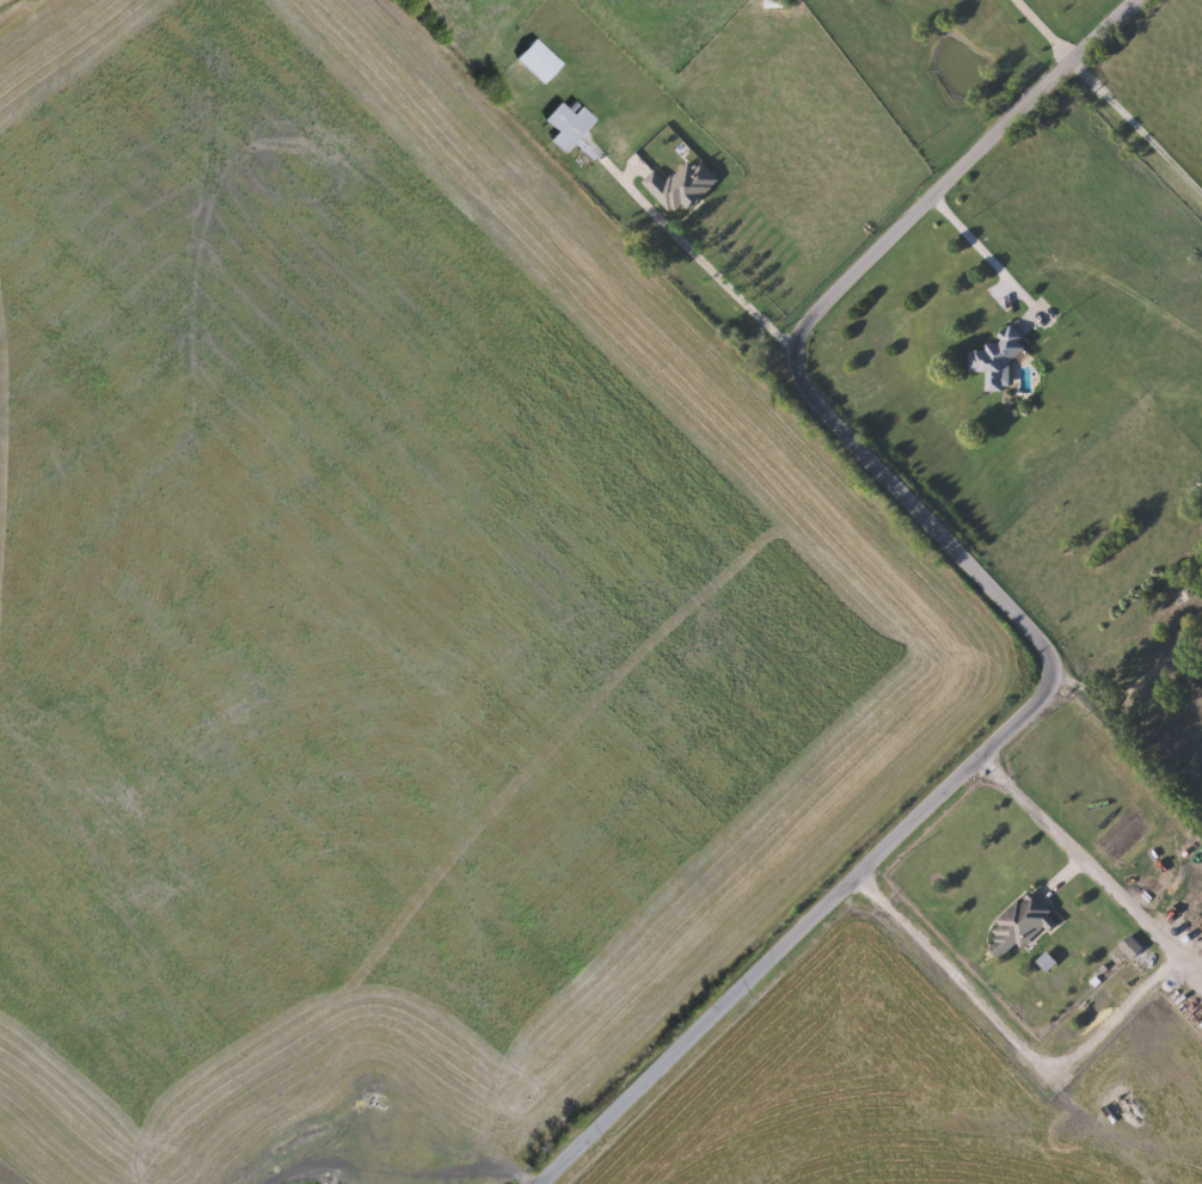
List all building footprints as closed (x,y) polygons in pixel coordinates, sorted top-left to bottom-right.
[(768,10),(768,0),(793,0),(793,10),(768,10)] [(565,68),(546,86),(519,60),(538,41),(565,68)] [(572,112),(578,105),(597,122),(569,155),(554,142),(562,134),(547,122),(563,105),(572,112)] [(720,180),(680,220),(646,184),(660,172),(670,184),(699,157),(720,180)] [(971,351),(989,352),(989,344),(1000,344),(1000,330),(1019,331),(1018,392),(989,391),(989,374),(971,373),(971,351)] [(1024,949),(1020,944),(1001,959),(992,945),(1001,938),(992,926),(1036,890),(1060,920),(1024,949)]
